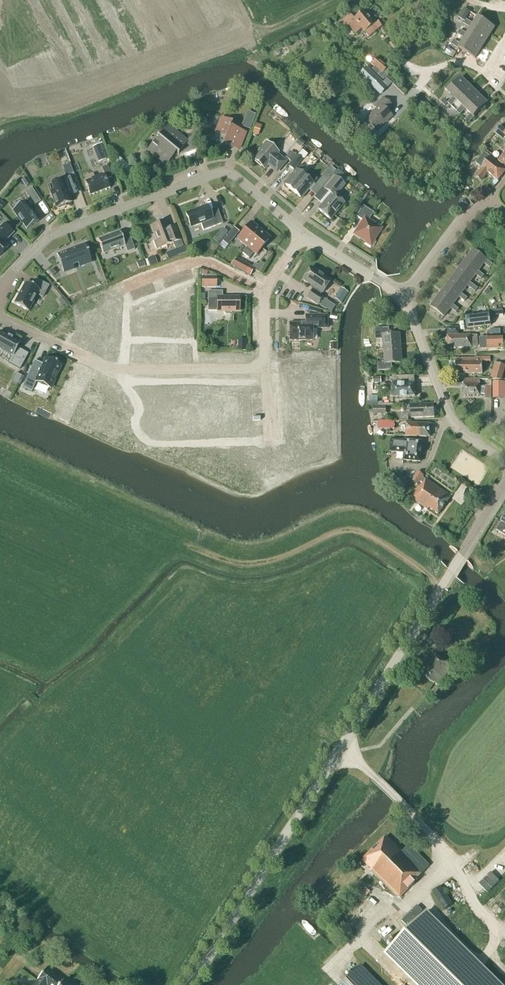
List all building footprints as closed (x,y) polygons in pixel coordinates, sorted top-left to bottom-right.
[(464,22),(470,12),(464,9),(459,18),(464,22)] [(346,29),(349,26),(356,34),(362,29),(364,33),(365,32),(369,36),(375,31),(373,29),(372,29),(371,28),(374,25),(363,11),(354,19),(353,18),(354,17),(351,13),(340,23),(346,29)] [(472,27),(488,38),(495,27),(478,17),(473,24),(467,20),(464,24),(471,28),(472,27)] [(482,48),(488,38),(472,27),(471,28),(467,34),(460,30),(458,34),(465,39),(465,37),(482,48)] [(465,37),(465,39),(461,45),(454,40),(451,44),(458,49),(459,48),(475,58),(482,48),(465,37)] [(280,55),(301,46),(300,42),(287,48),(279,52),(280,55)] [(370,63),(373,60),(368,55),(365,59),(370,63)] [(386,66),(377,58),(371,64),(374,67),(372,69),(382,79),(387,71),(386,70),(388,67),(386,66)] [(395,83),(388,77),(384,81),(391,88),(395,83)] [(451,107),(454,104),(470,86),(461,77),(447,91),(454,97),(448,103),(451,107)] [(387,89),(381,83),(377,87),(383,93),(387,89)] [(470,86),(454,104),(460,109),(456,112),(460,115),(466,109),(465,108),(479,94),(470,86)] [(487,103),(479,94),(465,108),(466,109),(471,114),(465,120),(468,124),(475,117),(474,117),(487,103)] [(392,107),(383,98),(375,107),(377,108),(366,120),(376,131),(385,122),(386,123),(392,117),(387,112),(392,107)] [(247,112),(241,126),(249,130),(256,115),(247,112)] [(223,145),(232,148),(234,142),(240,145),(245,133),(239,131),(239,130),(230,127),(232,122),(222,118),(216,134),(226,138),(223,145)] [(256,124),(252,134),(258,136),(262,126),(256,124)] [(169,125),(167,126),(147,150),(166,166),(176,153),(178,155),(198,148),(192,136),(188,141),(169,125)] [(500,125),(494,133),(504,141),(504,130),(500,125)] [(305,143),(299,138),(295,143),(301,147),(305,143)] [(266,144),(253,159),(264,168),(268,164),(276,172),(285,162),(276,154),(277,153),(266,144)] [(197,150),(184,155),(186,161),(200,156),(197,150)] [(296,156),(290,151),(285,157),(291,162),(296,156)] [(103,152),(96,155),(99,162),(106,159),(103,152)] [(476,164),(482,168),(476,176),(481,181),(488,173),(497,181),(504,171),(504,167),(500,164),(500,165),(485,153),(476,164)] [(303,159),(298,155),(289,166),(294,170),(303,159)] [(119,158),(114,164),(122,170),(126,164),(119,158)] [(334,163),(329,167),(334,172),(339,168),(334,163)] [(73,173),(69,164),(63,166),(67,175),(70,174),(73,173)] [(293,192),(305,177),(300,173),(304,168),(300,165),(285,183),(286,186),(293,192)] [(104,175),(85,182),(90,196),(110,188),(106,180),(112,177),(108,166),(102,168),(104,175)] [(310,181),(305,177),(293,192),(300,197),(302,197),(309,189),(316,195),(334,174),(328,169),(315,185),(314,184),(317,179),(314,176),(310,181)] [(335,177),(325,189),(318,197),(325,202),(318,210),(330,220),(344,203),(336,196),(345,185),(335,177)] [(21,181),(26,187),(31,184),(27,178),(21,181)] [(69,178),(48,186),(56,208),(58,207),(59,209),(65,207),(65,205),(71,203),(69,196),(75,194),(69,178)] [(479,194),(482,198),(491,191),(487,187),(479,194)] [(13,210),(21,224),(22,223),(27,230),(38,222),(32,212),(33,211),(30,207),(33,205),(34,206),(41,201),(32,188),(25,193),(30,200),(27,203),(26,201),(13,210)] [(186,214),(191,228),(201,224),(203,231),(223,224),(217,208),(210,211),(208,206),(186,214)] [(373,213),(363,206),(356,216),(363,221),(354,235),(365,242),(365,243),(371,247),(375,241),(374,240),(381,229),(368,220),(373,213)] [(168,229),(165,221),(151,227),(156,240),(153,241),(156,250),(173,243),(175,250),(183,247),(175,226),(168,229)] [(247,247),(261,230),(251,223),(237,239),(247,247)] [(8,247),(3,242),(6,239),(7,240),(14,233),(4,224),(0,228),(0,255),(8,247)] [(240,232),(234,227),(222,241),(228,246),(240,232)] [(223,228),(219,233),(224,237),(227,232),(223,228)] [(261,230),(247,247),(256,255),(270,238),(261,230)] [(103,254),(125,246),(127,252),(135,250),(129,235),(122,237),(120,232),(98,240),(103,254)] [(214,237),(221,243),(225,238),(218,232),(214,237)] [(87,252),(84,245),(58,255),(61,264),(63,263),(66,271),(73,269),(72,265),(89,259),(87,254),(88,253),(88,252),(87,252)] [(465,261),(478,271),(484,264),(490,268),(492,264),(487,260),(473,250),(465,261)] [(157,264),(155,256),(147,259),(150,267),(157,264)] [(250,266),(237,258),(231,265),(246,273),(250,266)] [(136,263),(139,269),(145,266),(143,260),(136,263)] [(456,272),(470,283),(476,275),(481,279),(484,276),(478,271),(465,261),(456,272)] [(313,269),(311,268),(303,280),(315,288),(313,291),(312,291),(307,298),(318,305),(323,298),(320,296),(322,292),(323,293),(327,287),(323,284),(327,279),(320,274),(319,271),(316,269),(313,269)] [(448,284),(461,294),(467,286),(475,292),(478,288),(470,283),(456,272),(448,284)] [(217,277),(202,277),(201,287),(217,287),(217,277)] [(31,286),(26,283),(14,304),(28,312),(37,295),(42,298),(48,286),(35,279),(31,286)] [(439,295),(453,305),(459,297),(465,302),(467,298),(461,294),(448,284),(439,295)] [(341,287),(334,297),(343,303),(349,292),(341,287)] [(222,298),(222,292),(208,292),(208,303),(217,303),(217,311),(224,311),(224,313),(226,315),(230,315),(232,313),(232,311),(239,311),(239,298),(222,298)] [(459,309),(453,305),(439,295),(431,306),(444,317),(450,309),(456,313),(459,309)] [(330,303),(326,309),(331,312),(335,306),(330,303)] [(467,328),(491,325),(489,313),(465,316),(467,328)] [(327,329),(327,316),(305,316),(305,324),(289,324),(289,341),(312,341),(312,329),(327,329)] [(384,350),(401,348),(400,334),(390,335),(389,328),(375,329),(376,340),(383,340),(384,350)] [(447,336),(448,348),(472,347),(481,346),(480,339),(476,339),(475,332),(465,332),(465,335),(459,336),(459,328),(447,328),(447,336),(448,336),(447,336)] [(0,331),(0,349),(12,356),(9,363),(20,369),(28,354),(18,348),(21,343),(20,342),(20,343),(0,332),(1,331),(0,331)] [(488,349),(488,350),(504,349),(503,337),(487,338),(480,338),(480,339),(481,346),(481,350),(488,349)] [(402,363),(401,348),(384,350),(385,360),(377,360),(378,371),(392,370),(392,363),(402,363)] [(482,362),(482,357),(475,357),(475,359),(456,359),(456,374),(466,374),(482,374),(482,362)] [(45,359),(43,364),(35,361),(22,388),(32,392),(36,382),(51,388),(61,366),(57,364),(55,363),(45,359)] [(495,363),(491,378),(493,378),(492,380),(502,380),(504,369),(504,366),(495,363)] [(21,382),(24,376),(18,373),(15,379),(21,382)] [(414,376),(392,377),(392,383),(393,398),(415,397),(415,384),(414,384),(414,376)] [(480,386),(480,379),(464,379),(463,396),(485,396),(485,398),(491,398),(492,385),(485,385),(485,386),(480,386)] [(493,382),(494,398),(504,398),(504,382),(493,382)] [(434,417),(434,404),(410,405),(411,418),(434,417)] [(378,406),(373,406),(373,414),(386,414),(386,406),(378,406)] [(378,421),(378,429),(386,429),(386,421),(378,421)] [(416,424),(416,421),(399,421),(399,426),(406,426),(406,436),(430,437),(430,424),(416,424)] [(423,441),(411,440),(405,439),(405,440),(391,439),(390,452),(404,453),(403,460),(420,462),(423,441)] [(424,475),(418,471),(412,481),(418,485),(420,482),(423,484),(412,499),(427,510),(429,508),(438,514),(451,497),(426,479),(425,480),(422,478),(424,475)] [(410,482),(405,478),(400,485),(404,489),(410,482)] [(504,518),(497,531),(504,536),(504,518)] [(464,661),(469,654),(459,647),(454,654),(464,661)] [(447,664),(447,663),(436,656),(423,677),(434,684),(434,683),(443,689),(447,682),(443,680),(447,674),(451,676),(455,669),(452,667),(447,664)] [(416,879),(430,866),(409,845),(402,852),(387,836),(363,860),(372,869),(371,870),(399,899),(417,880),(416,879)] [(460,924),(466,919),(459,909),(452,914),(460,924)] [(424,915),(388,951),(422,984),(495,984),(424,915)] [(361,966),(342,984),(379,984),(361,966)] [(62,982),(52,974),(53,972),(47,967),(37,980),(34,984),(66,984),(62,982)]
